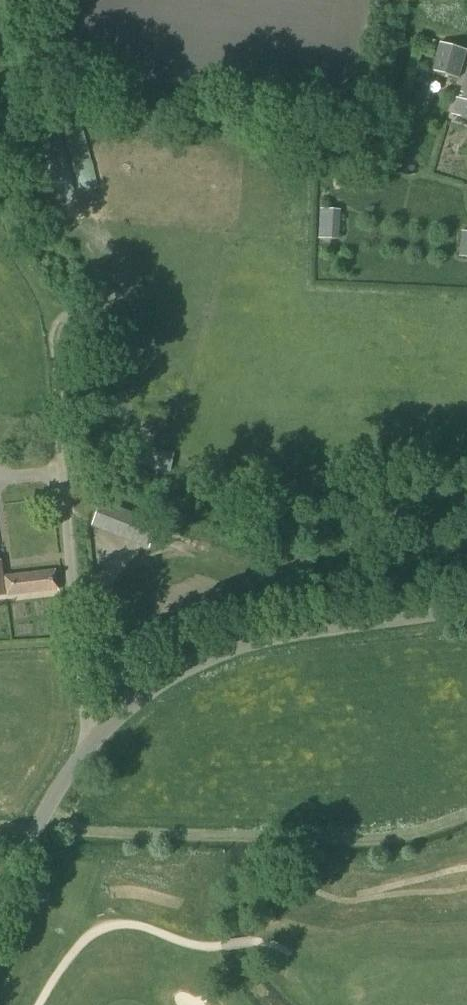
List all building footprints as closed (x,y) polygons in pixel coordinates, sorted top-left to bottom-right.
[(458,79),(466,52),(439,43),(431,70),(458,79)] [(459,98),(457,97),(452,114),(466,118),(466,71),(459,98)] [(319,239),(339,241),(341,211),(320,210),(319,239)] [(162,471),(166,453),(140,448),(136,466),(162,471)] [(157,525),(101,503),(92,525),(148,548),(157,525)] [(3,595),(2,592),(5,591),(5,594),(56,588),(53,569),(3,576),(3,578),(1,578),(0,575),(0,595),(3,595)]
